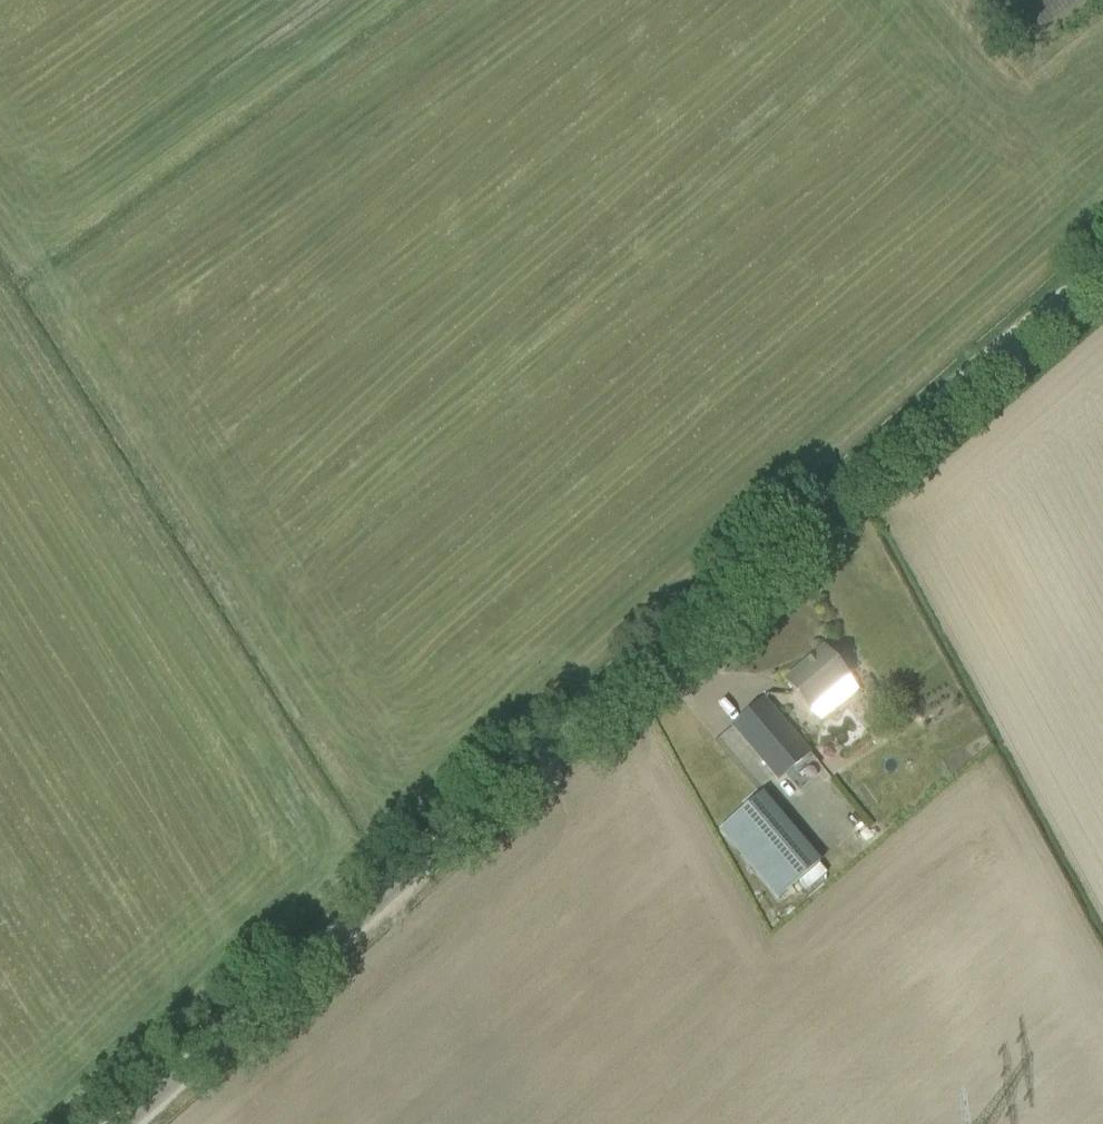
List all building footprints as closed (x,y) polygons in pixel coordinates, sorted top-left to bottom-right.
[(1032,37),(1080,0),(1004,0),(1032,37)] [(797,697),(809,711),(850,676),(824,646),(783,680),(797,697)] [(731,724),(746,741),(778,779),(809,752),(763,697),(731,724)] [(864,713),(864,720),(868,725),(875,726),(880,721),(881,714),(876,709),(869,709),(864,713)] [(820,861),(762,793),(719,830),(776,898),(820,861)]
